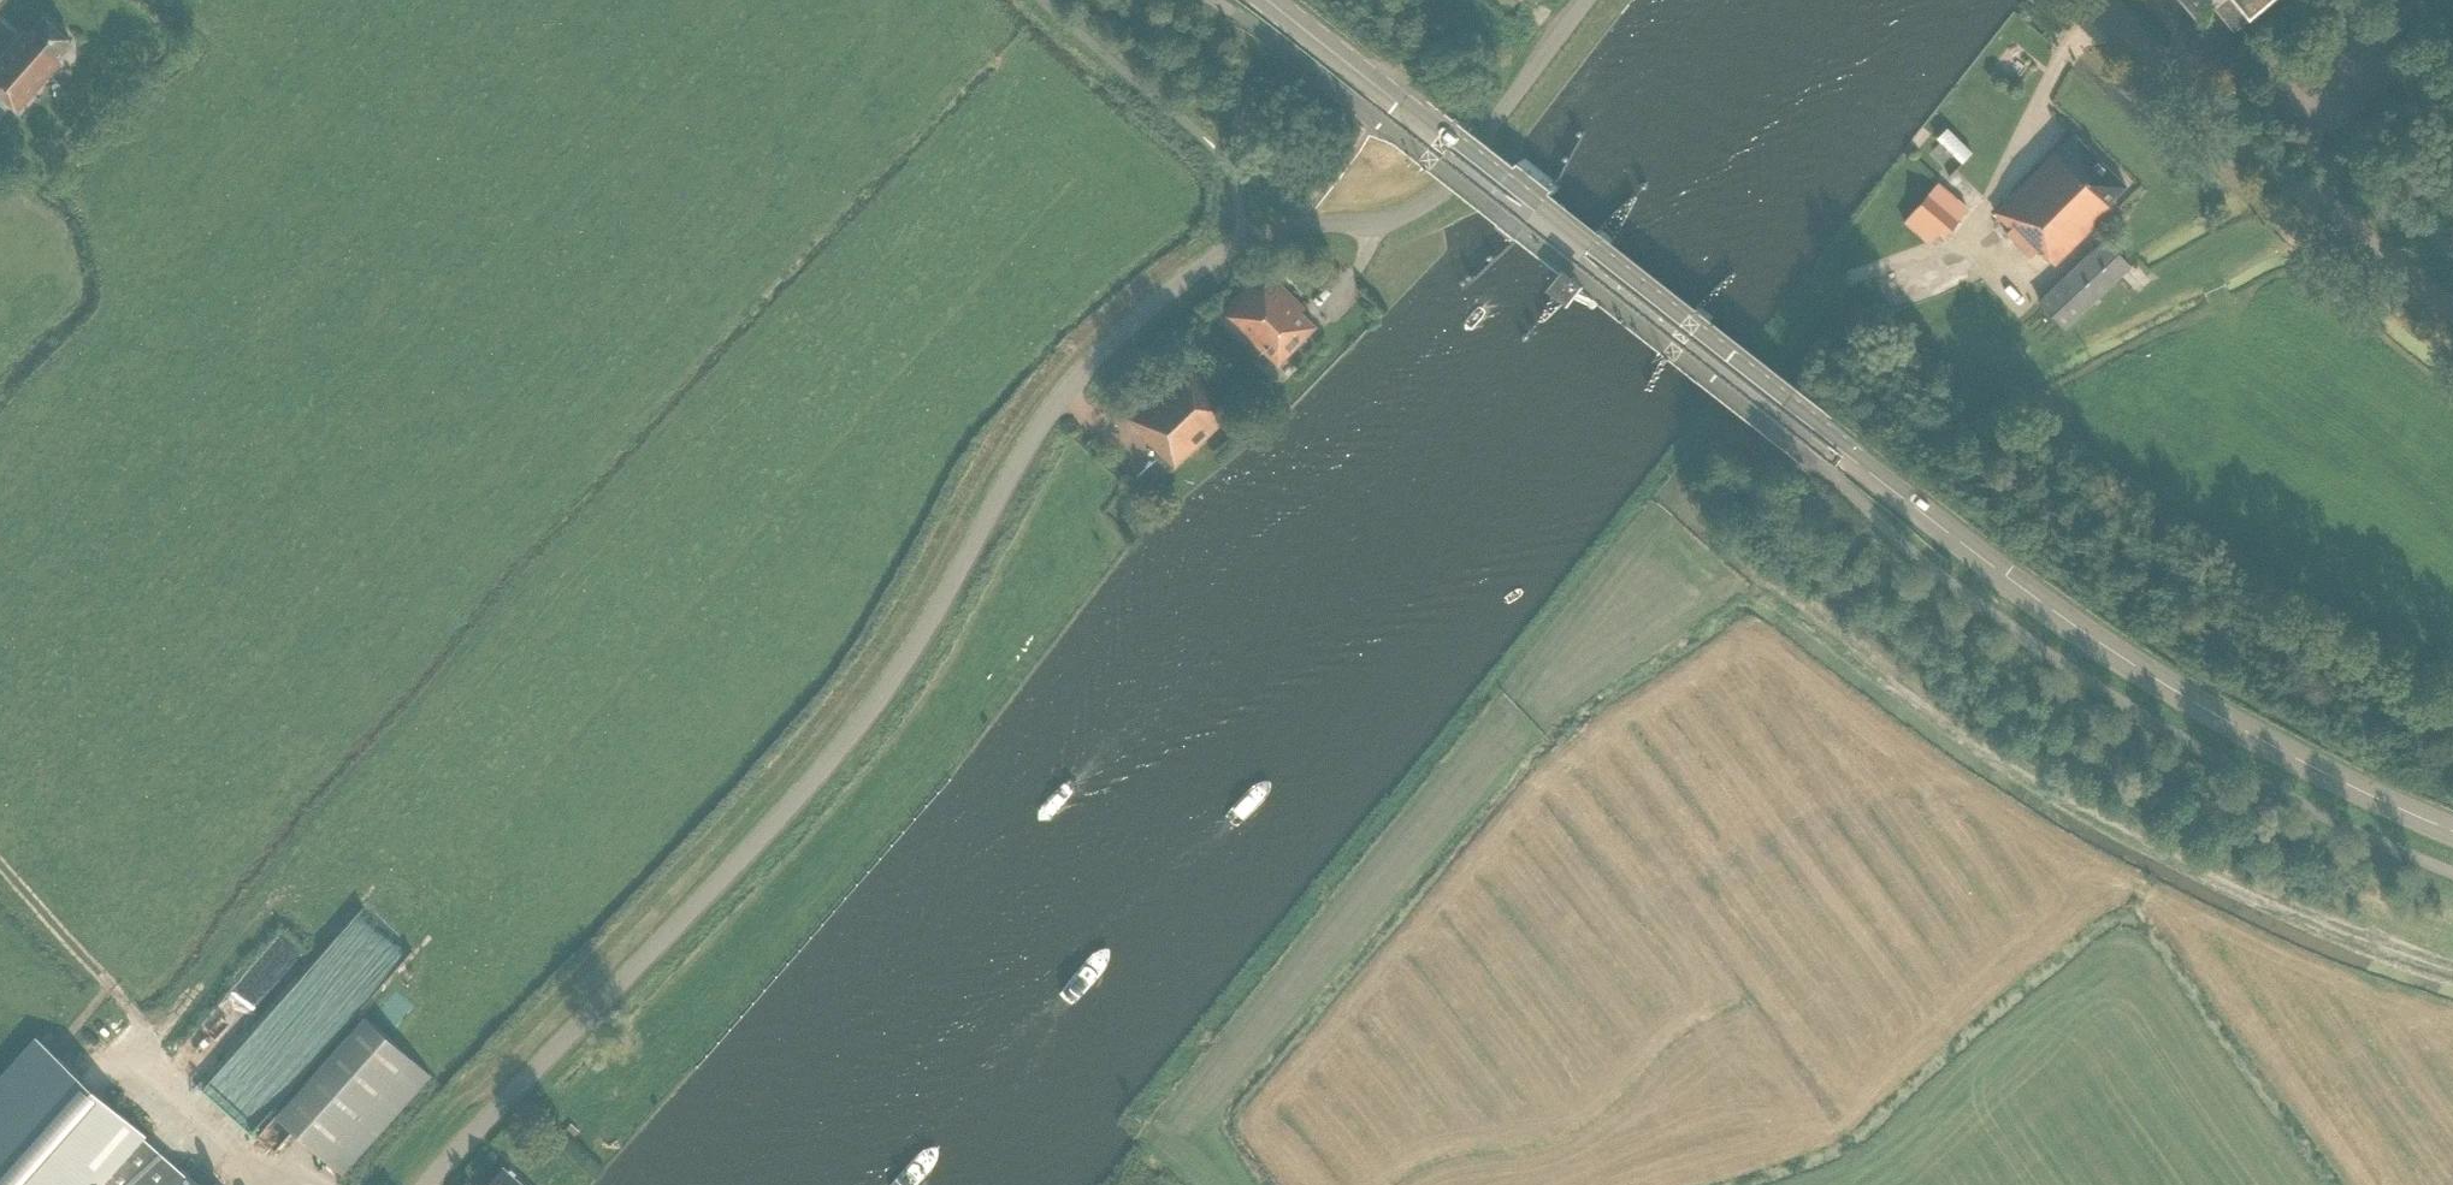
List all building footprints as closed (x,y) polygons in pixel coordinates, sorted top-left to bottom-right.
[(2197,18),(2211,6),(2233,32),(2271,0),(2182,0),(2197,18)] [(44,18),(29,35),(25,32),(0,60),(0,94),(17,109),(59,62),(56,59),(71,42),(44,18)] [(1947,129),(1936,140),(1961,164),(1972,153),(1947,129)] [(2053,264),(2110,207),(2107,204),(2125,186),(2072,134),(1994,212),(2010,228),(2006,232),(2031,257),(2038,250),(2053,264)] [(1943,236),(1966,207),(1937,183),(1903,224),(1928,244),(1938,232),(1943,236)] [(2064,327),(2131,265),(2104,237),(2037,299),(2064,327)] [(1254,278),(1218,315),(1258,355),(1263,351),(1277,365),(1316,326),(1301,312),(1304,308),(1278,283),(1264,269),(1254,278)] [(1173,468),(1233,410),(1186,360),(1125,418),(1173,468)] [(342,1174),(431,1076),(365,1017),(276,1115),(342,1174)] [(38,1040),(0,1082),(0,1184),(99,1184),(101,1183),(103,1184),(200,1184),(38,1040)] [(487,1184),(523,1184),(503,1168),(487,1184)]
